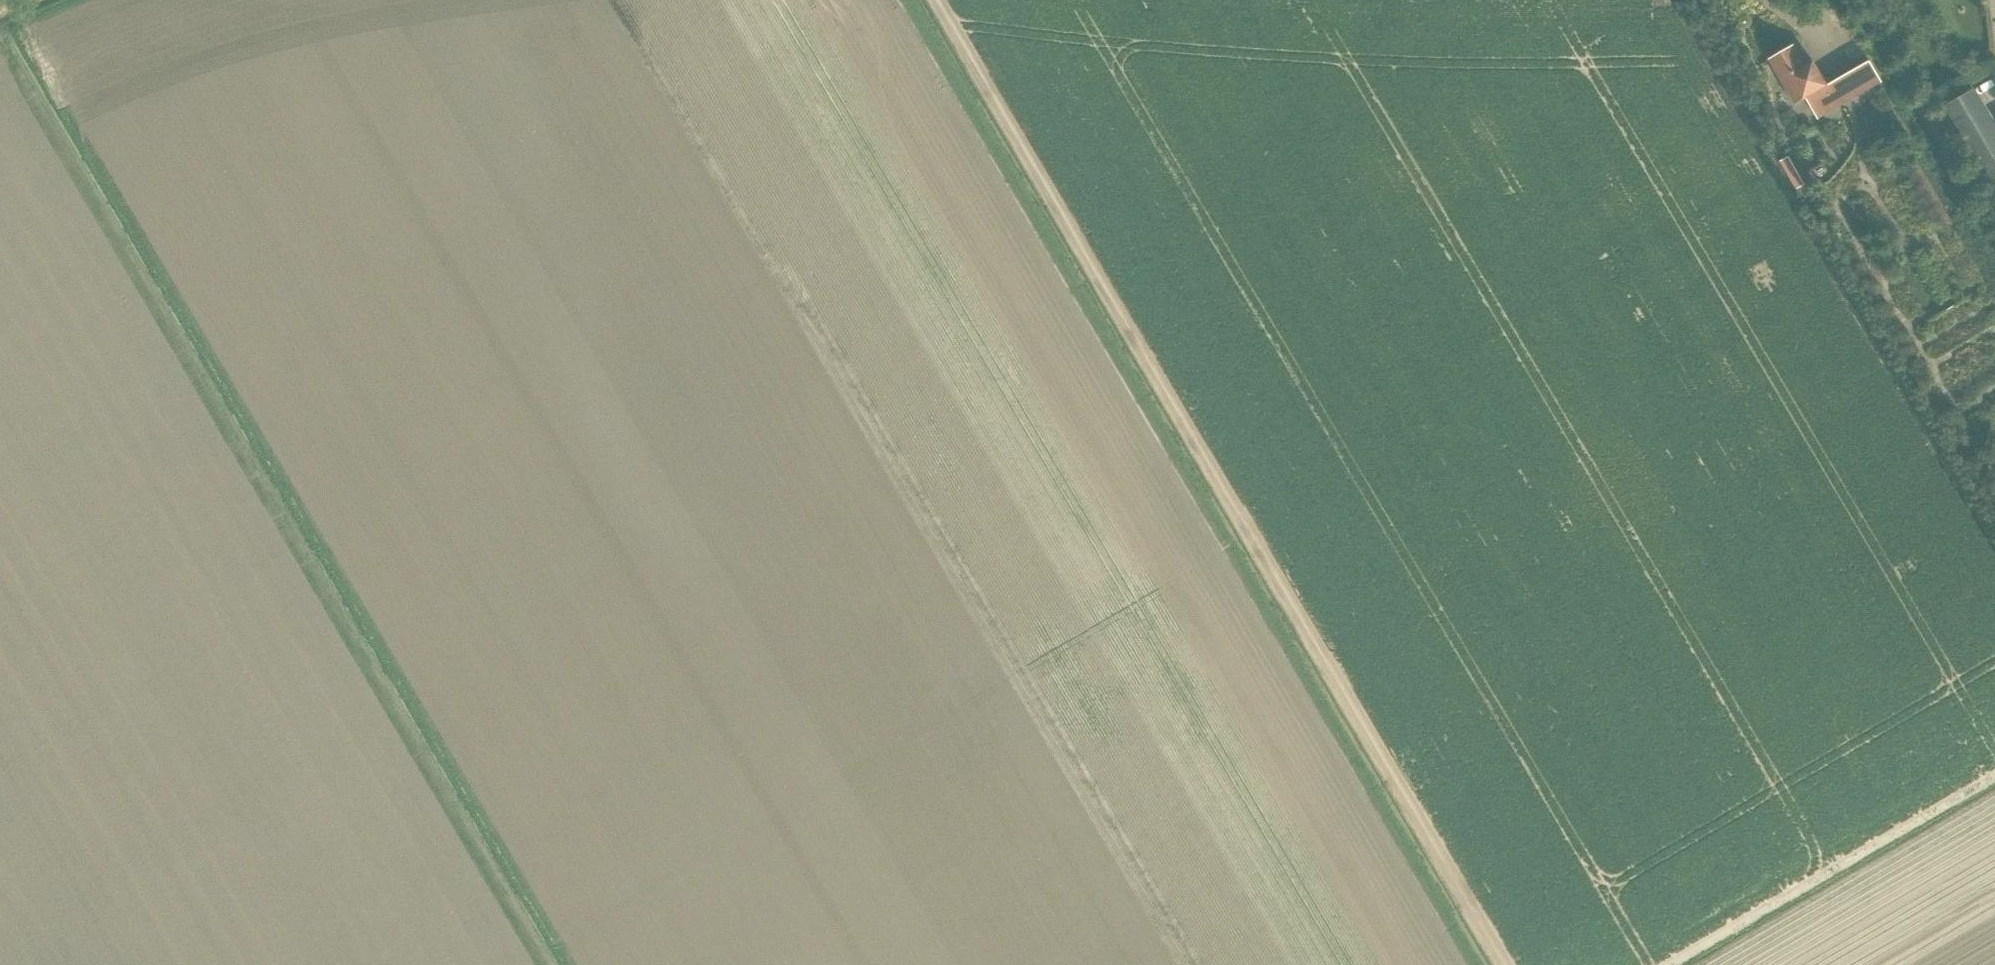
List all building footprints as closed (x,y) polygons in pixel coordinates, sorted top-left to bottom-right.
[(1794,45),(1770,59),(1796,104),(1806,98),(1812,108),(1833,96),(1834,95),(1828,85),(1816,64),(1808,69),(1794,45)] [(1858,88),(1836,101),(1839,106),(1882,81),(1870,60),(1849,73),(1858,88)] [(1977,87),(1945,105),(1994,187),(1994,119),(1977,87)] [(1781,160),(1797,189),(1806,183),(1789,155),(1781,160)]
